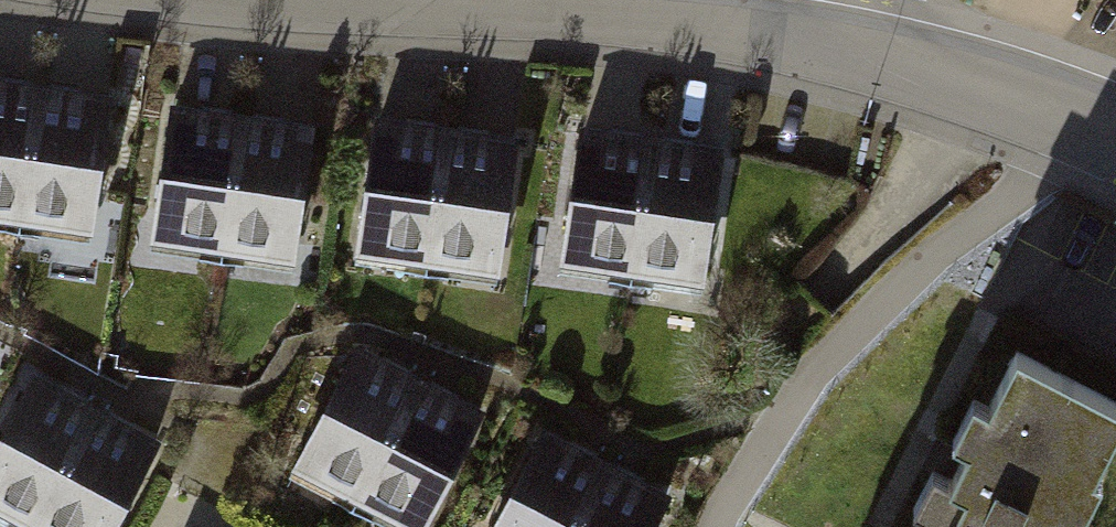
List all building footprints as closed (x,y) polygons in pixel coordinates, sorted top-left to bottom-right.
[(0,80),(0,219),(90,232),(110,96),(0,80)] [(312,125),(165,104),(145,243),(292,264),(312,125)] [(514,139),(375,119),(355,259),(494,279),(514,139)] [(720,148),(574,132),(559,263),(705,279),(720,148)] [(358,346),(294,473),(401,526),(428,526),(487,411),(358,346)] [(1000,412),(979,401),(959,441),(975,449),(967,467),(959,482),(939,472),(920,510),(936,518),(931,526),(1079,526),(1081,523),(1089,526),(1111,483),(1101,477),(1115,447),(1115,403),(1027,358),(1000,412)] [(28,378),(0,430),(0,515),(22,526),(115,526),(158,446),(28,378)] [(540,429),(491,526),(650,526),(667,494),(540,429)]
